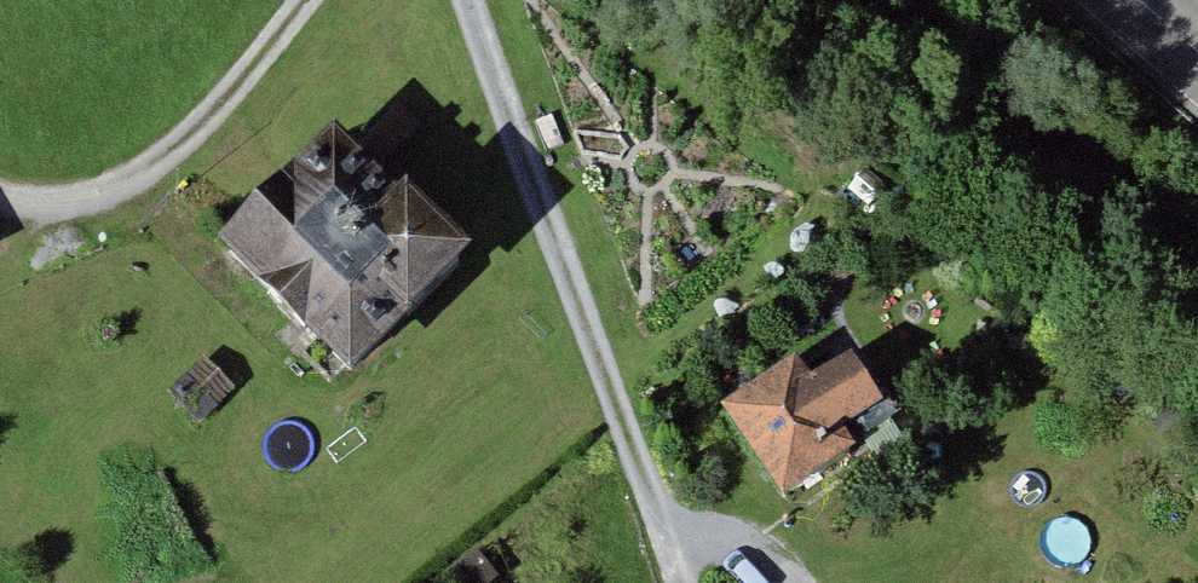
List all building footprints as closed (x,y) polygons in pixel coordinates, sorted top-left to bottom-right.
[(335,376),(458,267),(346,142),(223,251),(335,376)] [(802,357),(726,410),(789,499),(852,455),(843,441),(900,401),(867,354),(822,386),(802,357)]
